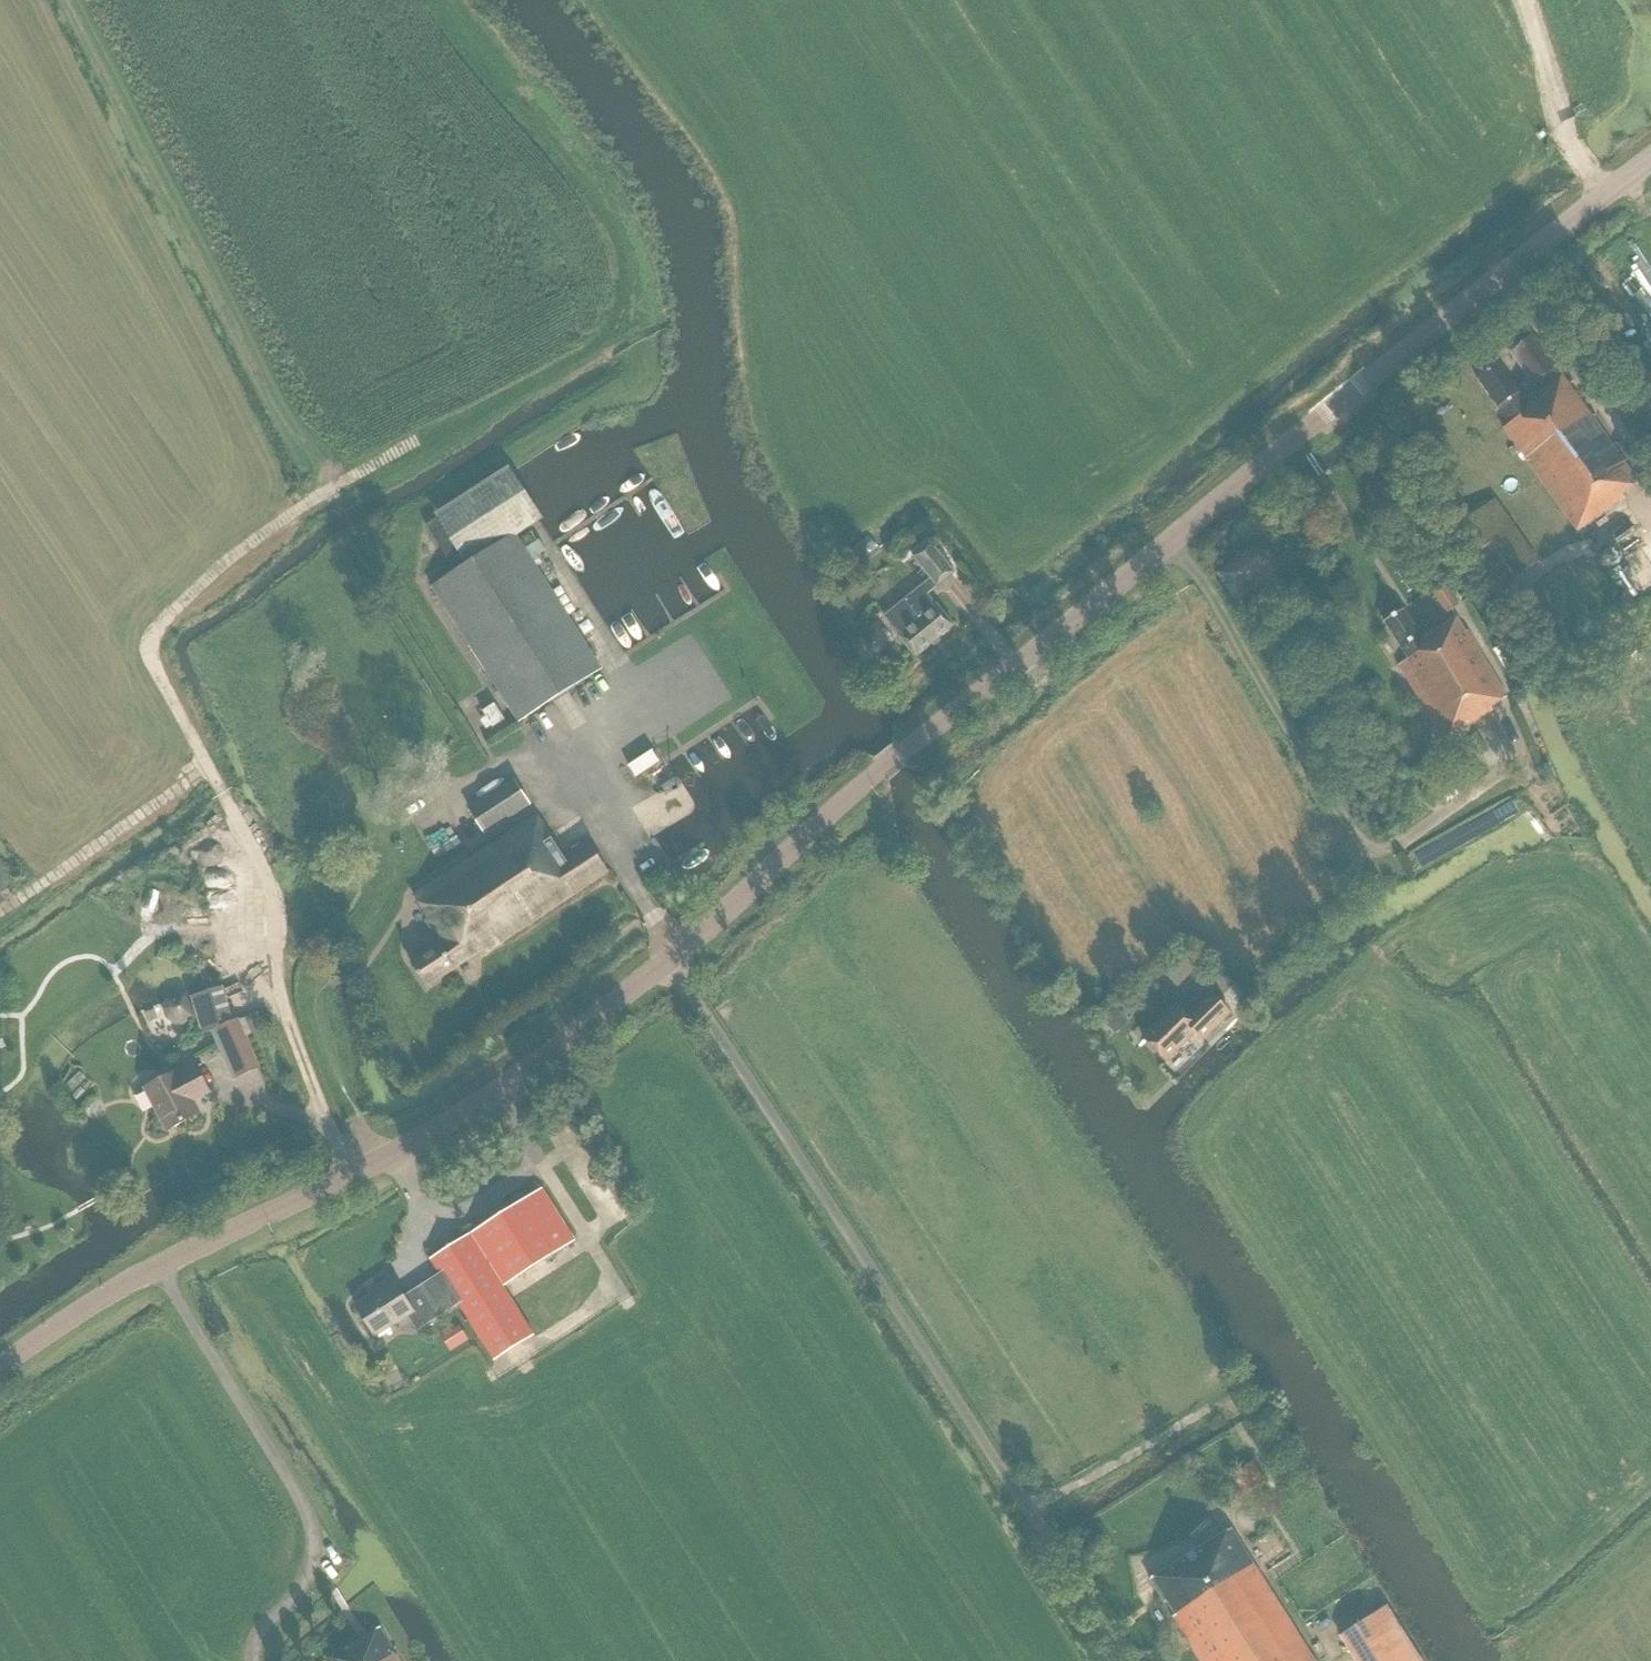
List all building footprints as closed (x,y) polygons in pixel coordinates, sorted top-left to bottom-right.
[(1638,483),(1534,337),(1511,354),(1533,383),(1536,380),(1542,388),(1525,401),(1498,364),(1476,379),(1509,425),(1503,429),(1577,531),(1624,497),(1622,494),(1638,483)] [(1650,445),(1650,428),(1639,412),(1627,420),(1646,448),(1650,445)] [(515,534),(538,519),(507,470),(439,514),(470,563),(432,587),(518,722),(601,669),(515,534)] [(1539,561),(1515,527),(1495,499),(1455,527),(1464,541),(1458,546),(1468,560),(1470,558),(1495,594),(1509,584),(1508,583),(1539,561)] [(936,605),(927,595),(937,587),(954,573),(930,544),(913,557),(930,578),(920,587),(890,612),(896,619),(883,631),(884,631),(898,620),(907,630),(901,635),(900,634),(898,636),(916,657),(933,643),(934,645),(939,641),(938,639),(954,626),(936,605)] [(1260,585),(1279,571),(1273,564),(1274,563),(1260,544),(1220,574),(1234,593),(1251,581),(1255,587),(1260,585)] [(1299,569),(1293,559),(1282,567),(1288,577),(1299,569)] [(1446,613),(1458,606),(1446,588),(1435,595),(1446,613)] [(1421,638),(1403,610),(1384,622),(1408,659),(1398,665),(1444,741),(1493,710),(1491,707),(1507,697),(1467,631),(1465,633),(1456,618),(1421,638)] [(637,779),(660,764),(653,753),(630,769),(637,779)] [(514,780),(470,809),(486,834),(531,805),(514,780)] [(1479,822),(1515,801),(1503,782),(1468,804),(1479,822)] [(564,857),(537,816),(415,897),(429,919),(426,921),(441,945),(413,964),(428,986),(485,948),(488,952),(608,871),(589,841),(564,857)] [(209,990),(190,996),(201,1035),(211,1032),(210,1030),(219,1027),(209,990)] [(186,991),(167,998),(162,1009),(165,1018),(173,1024),(176,1024),(179,1025),(184,1025),(196,1019),(186,991)] [(1203,1041),(1230,1014),(1210,993),(1187,1016),(1176,1005),(1143,1038),(1167,1062),(1195,1034),(1203,1041)] [(257,1032),(250,1016),(239,1020),(238,1018),(219,1027),(210,1030),(232,1081),(260,1069),(246,1036),(257,1032)] [(208,1092),(195,1067),(178,1076),(177,1073),(146,1089),(167,1131),(199,1114),(191,1101),(208,1092)] [(534,1334),(503,1287),(575,1241),(541,1189),(430,1259),(438,1272),(424,1280),(434,1297),(448,1288),(494,1360),(534,1334)] [(403,1297),(392,1278),(377,1288),(379,1291),(355,1306),(375,1336),(407,1316),(417,1331),(440,1316),(421,1286),(403,1297)] [(449,1352),(469,1340),(459,1325),(440,1337),(449,1352)] [(1242,1492),(1264,1479),(1253,1461),(1231,1474),(1242,1492)] [(1252,1562),(1231,1529),(1150,1581),(1164,1603),(1167,1601),(1176,1615),(1173,1617),(1201,1660),(1315,1660),(1252,1562)] [(1387,1605),(1342,1634),(1359,1660),(1422,1660),(1387,1605)] [(379,1628),(325,1659),(326,1660),(399,1660),(379,1628)]
